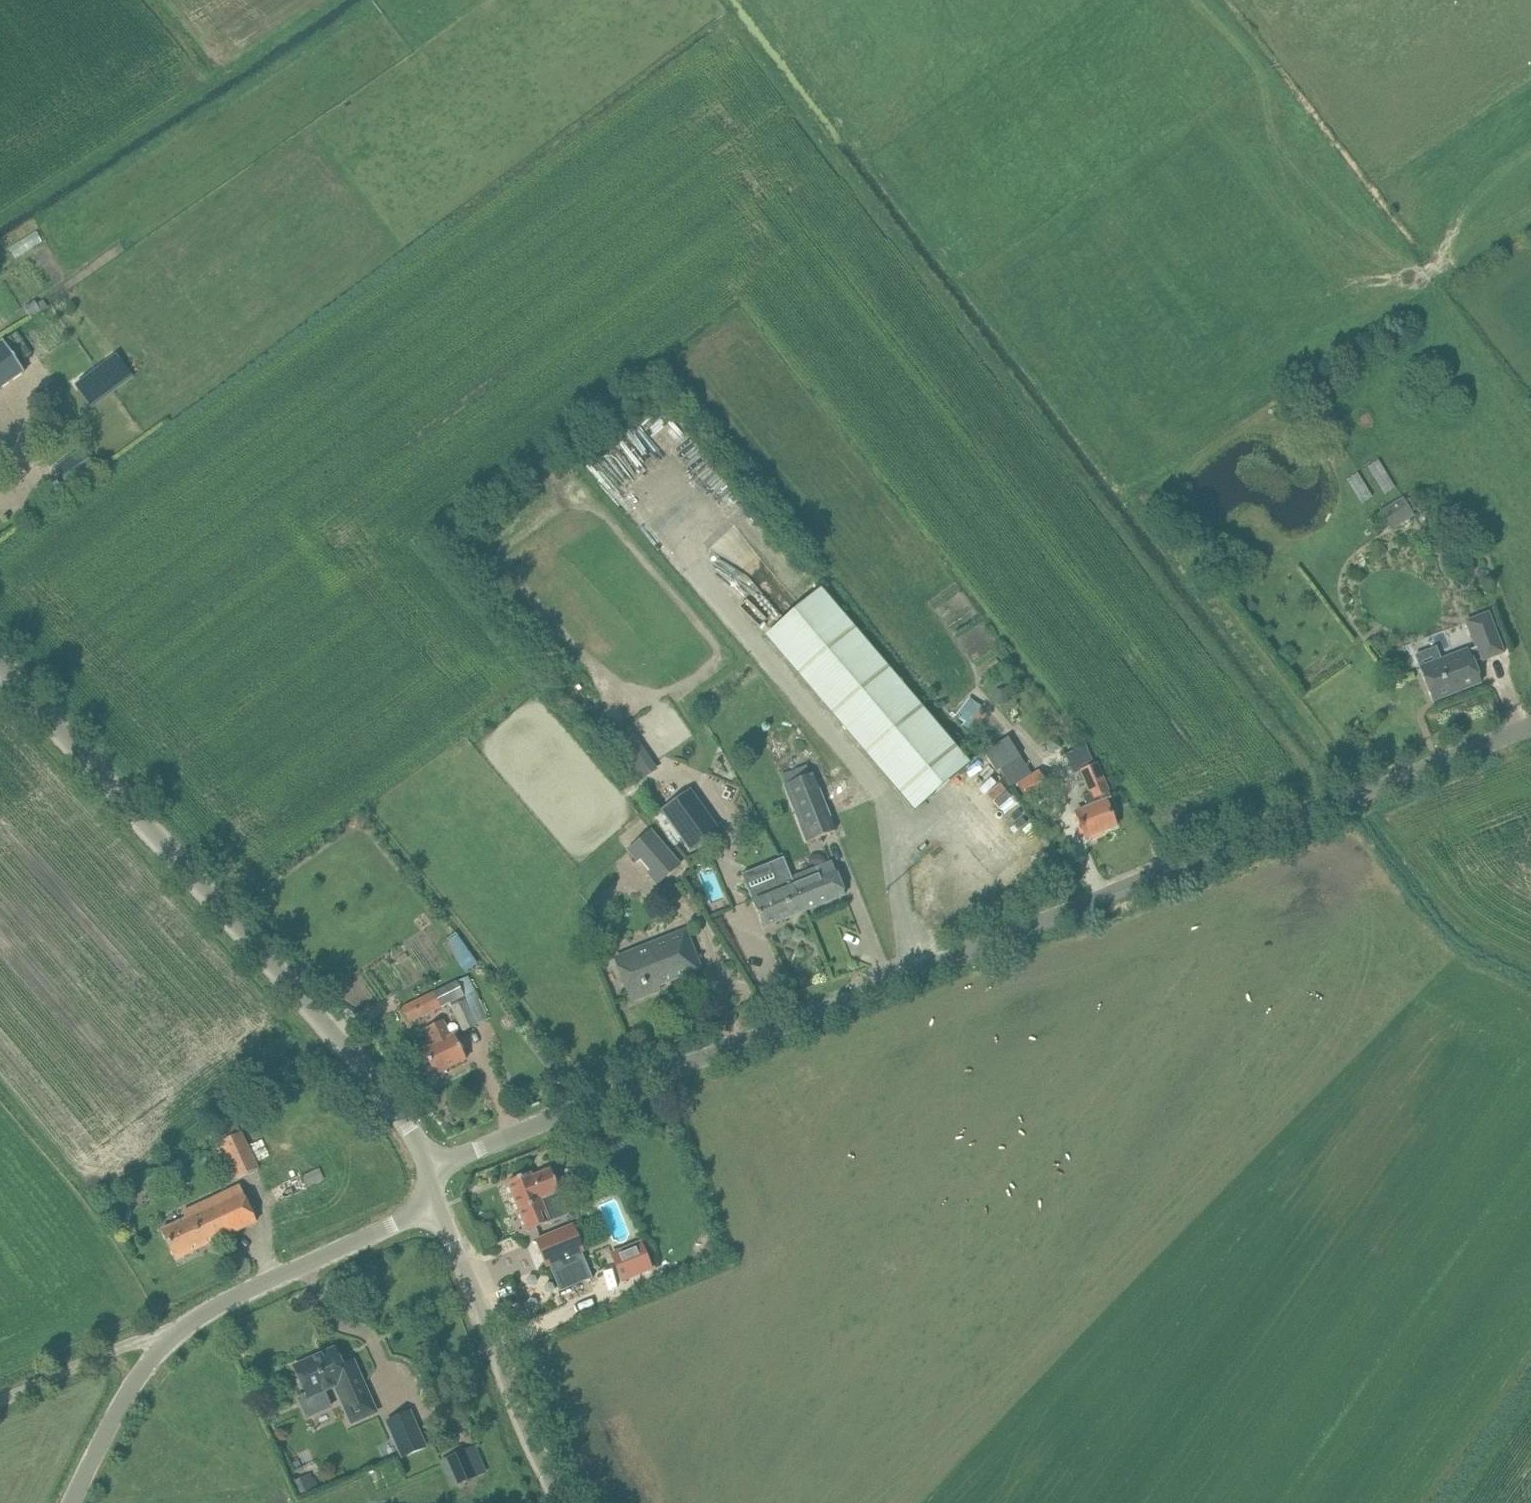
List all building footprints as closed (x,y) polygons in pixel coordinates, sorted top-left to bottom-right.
[(24,377),(23,376),(0,343),(0,394),(24,377)] [(131,377),(116,356),(77,385),(92,406),(131,377)] [(1366,470),(1365,469),(1350,479),(1365,502),(1382,492),(1383,494),(1397,485),(1381,460),(1366,470)] [(1403,498),(1382,511),(1393,528),(1414,515),(1403,498)] [(917,671),(902,684),(821,588),(766,635),(915,810),(969,763),(915,699),(931,687),(917,671)] [(1481,661),(1503,652),(1488,613),(1466,621),(1476,647),(1468,650),(1468,649),(1440,660),(1441,664),(1421,672),(1432,701),(1481,683),(1473,663),(1481,660),(1481,661)] [(971,696),(957,715),(970,725),(984,707),(971,696)] [(646,738),(636,741),(632,731),(624,734),(639,778),(658,772),(646,738)] [(1017,786),(1026,801),(1048,787),(1038,770),(1031,774),(1006,738),(987,750),(1013,789),(1017,786)] [(1086,748),(1068,756),(1076,776),(1083,773),(1091,792),(1083,795),(1088,807),(1076,812),(1078,819),(1086,837),(1115,826),(1110,813),(1115,811),(1109,795),(1097,765),(1093,766),(1086,748)] [(835,831),(812,773),(784,784),(807,842),(835,831)] [(690,790),(661,811),(690,852),(719,831),(690,790)] [(655,887),(682,863),(652,827),(624,850),(635,864),(639,861),(648,872),(644,874),(655,887)] [(778,883),(749,895),(755,909),(763,927),(804,911),(791,878),(783,858),(770,863),(778,883)] [(844,894),(837,876),(831,862),(791,878),(804,911),(844,894)] [(694,952),(686,930),(615,959),(624,981),(632,1000),(650,993),(649,989),(686,974),(679,958),(694,952)] [(469,971),(481,962),(459,932),(447,940),(469,971)] [(402,1007),(409,1022),(450,1002),(463,1031),(488,1019),(467,976),(402,1007)] [(435,1074),(466,1059),(454,1035),(450,1037),(442,1020),(426,1028),(434,1045),(423,1050),(435,1074)] [(286,1081),(297,1071),(290,1062),(278,1073),(286,1081)] [(258,1168),(241,1132),(219,1142),(236,1178),(258,1168)] [(508,1182),(527,1230),(556,1218),(547,1196),(559,1191),(550,1169),(531,1176),(530,1173),(508,1182)] [(240,1186),(222,1194),(183,1212),(185,1217),(160,1228),(174,1259),(256,1221),(240,1186)] [(536,1239),(547,1265),(558,1261),(563,1273),(581,1266),(576,1253),(584,1250),(573,1224),(536,1239)] [(652,1268),(644,1250),(615,1262),(622,1280),(652,1268)] [(376,1411),(369,1397),(353,1361),(342,1366),(334,1349),(294,1366),(309,1400),(334,1389),(349,1423),(376,1411)] [(425,1447),(408,1410),(386,1420),(403,1457),(425,1447)] [(447,1455),(460,1482),(476,1475),(464,1447),(447,1455)]
